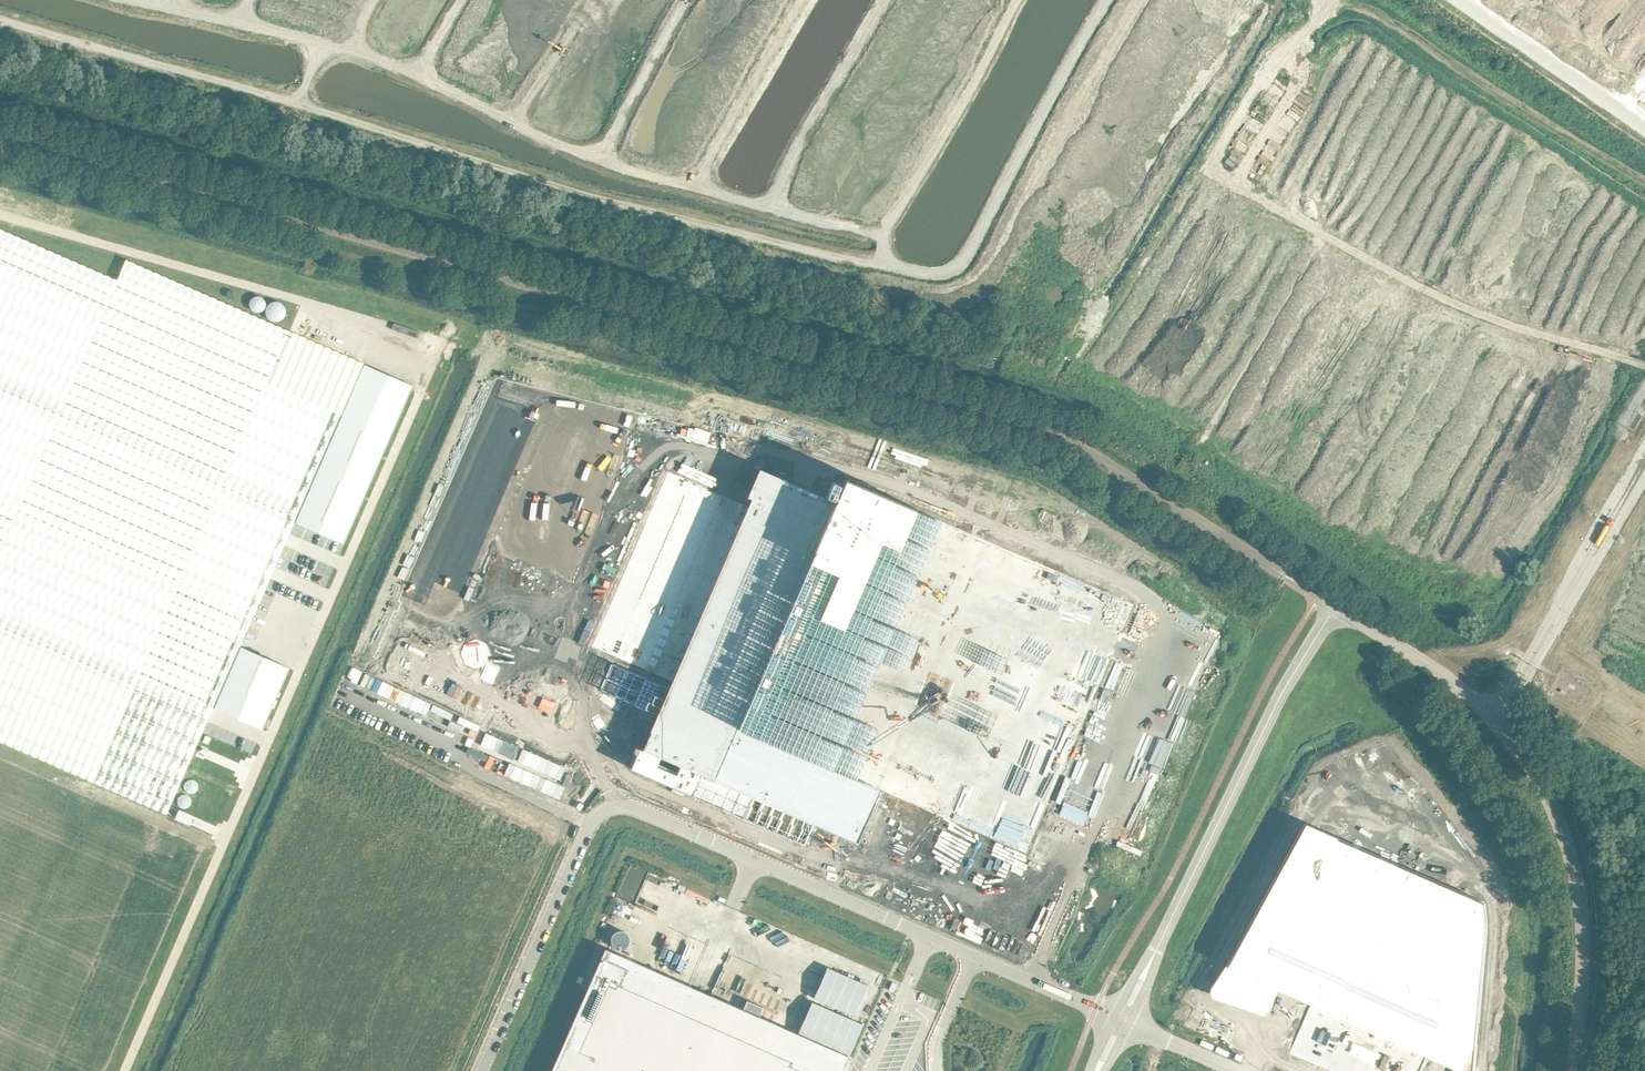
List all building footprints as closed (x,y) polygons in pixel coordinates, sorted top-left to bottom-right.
[(495,12),(499,6),(492,2),(488,8),(495,12)] [(167,813),(216,701),(240,712),(236,722),(260,732),(287,671),(238,650),(294,522),(344,544),(406,401),(358,379),(364,364),(127,261),(118,281),(0,230),(0,740),(167,813)] [(610,665),(599,692),(656,717),(641,751),(638,749),(628,773),(803,850),(814,826),(856,845),(879,792),(1027,856),(1136,606),(845,479),(834,504),(758,471),(746,499),(750,501),(667,690),(610,665)] [(1213,990),(1263,1011),(1273,987),(1457,1068),(1456,1070),(1475,1070),(1477,1044),(1484,971),(1487,939),(1487,927),(1487,916),(1485,902),(1305,823),(1213,990)] [(605,948),(551,1070),(844,1070),(851,1056),(605,948)]
